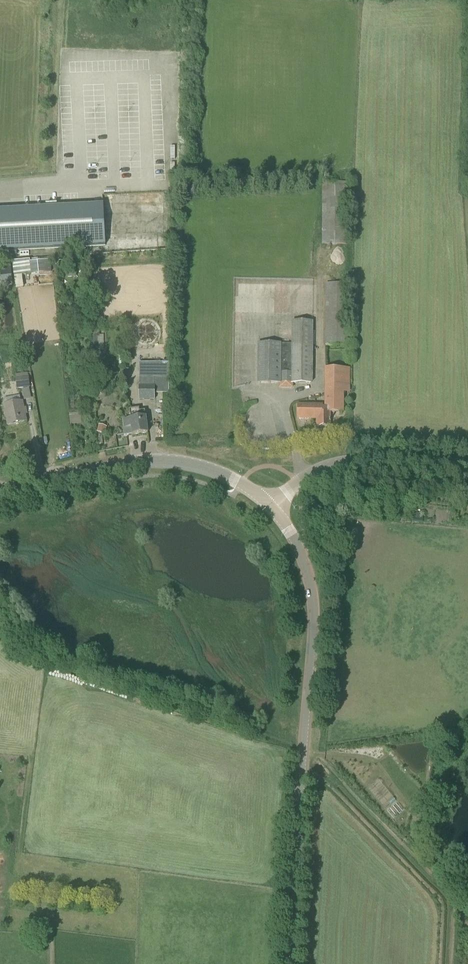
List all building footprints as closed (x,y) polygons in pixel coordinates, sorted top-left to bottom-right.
[(322,245),(347,244),(348,182),(322,183),(322,245)] [(103,205),(0,209),(0,249),(104,244),(103,205)] [(166,249),(165,235),(116,237),(117,252),(166,249)] [(30,262),(30,259),(12,261),(16,289),(24,288),(22,275),(51,272),(50,260),(30,262)] [(347,346),(348,284),(326,283),(326,345),(347,346)] [(292,388),(292,384),(311,384),(312,382),(313,322),(292,322),(292,344),(258,343),(257,383),(279,384),(279,388),(292,388)] [(102,367),(102,362),(94,362),(94,378),(107,377),(107,367),(102,367)] [(169,394),(169,363),(139,363),(139,401),(155,401),(155,393),(169,394)] [(342,412),(343,369),(325,369),(325,405),(298,404),(298,419),(317,419),(317,428),(330,428),(330,412),(342,412)] [(28,377),(28,373),(15,374),(17,389),(30,388),(28,377)] [(8,426),(27,422),(22,401),(3,405),(8,426)] [(140,412),(139,408),(130,409),(131,419),(122,420),(123,428),(124,428),(125,433),(132,432),(132,435),(148,433),(146,417),(145,411),(140,412)]
